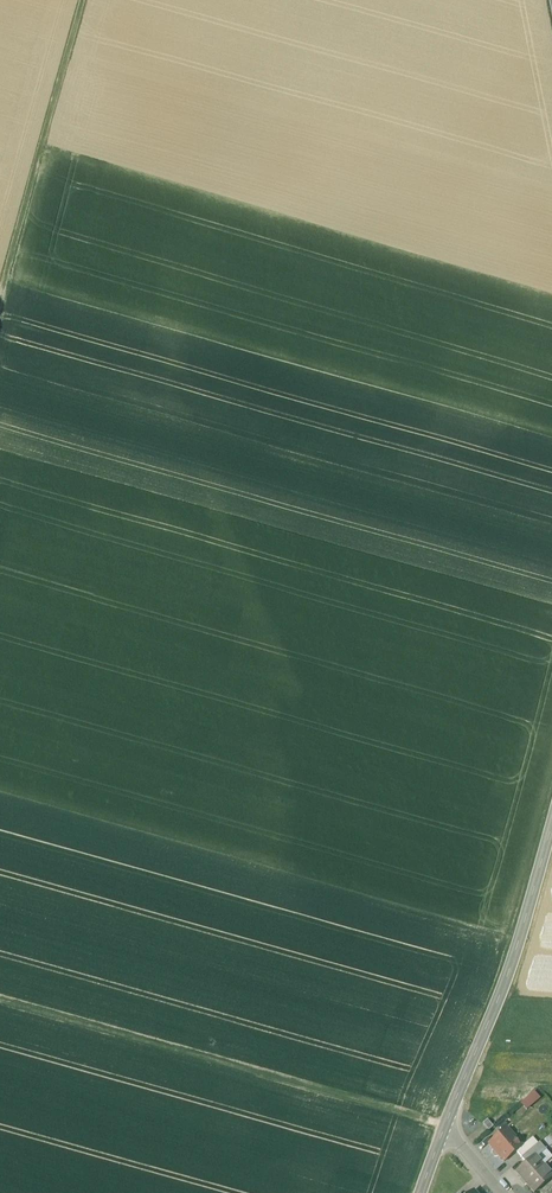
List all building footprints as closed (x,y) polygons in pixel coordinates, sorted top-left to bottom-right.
[(534,1093),(521,1104),(526,1111),(539,1100),(534,1093)] [(487,1121),(483,1125),(489,1132),(493,1128),(487,1121)] [(507,1130),(489,1145),(504,1163),(516,1152),(522,1147),(507,1130)] [(516,1152),(522,1159),(538,1145),(532,1138),(522,1147),(516,1152)] [(538,1145),(522,1159),(526,1164),(534,1157),(537,1160),(546,1152),(540,1143),(538,1145)] [(516,1173),(533,1192),(535,1192),(551,1178),(551,1177),(537,1160),(534,1157),(526,1164),(516,1173)]
